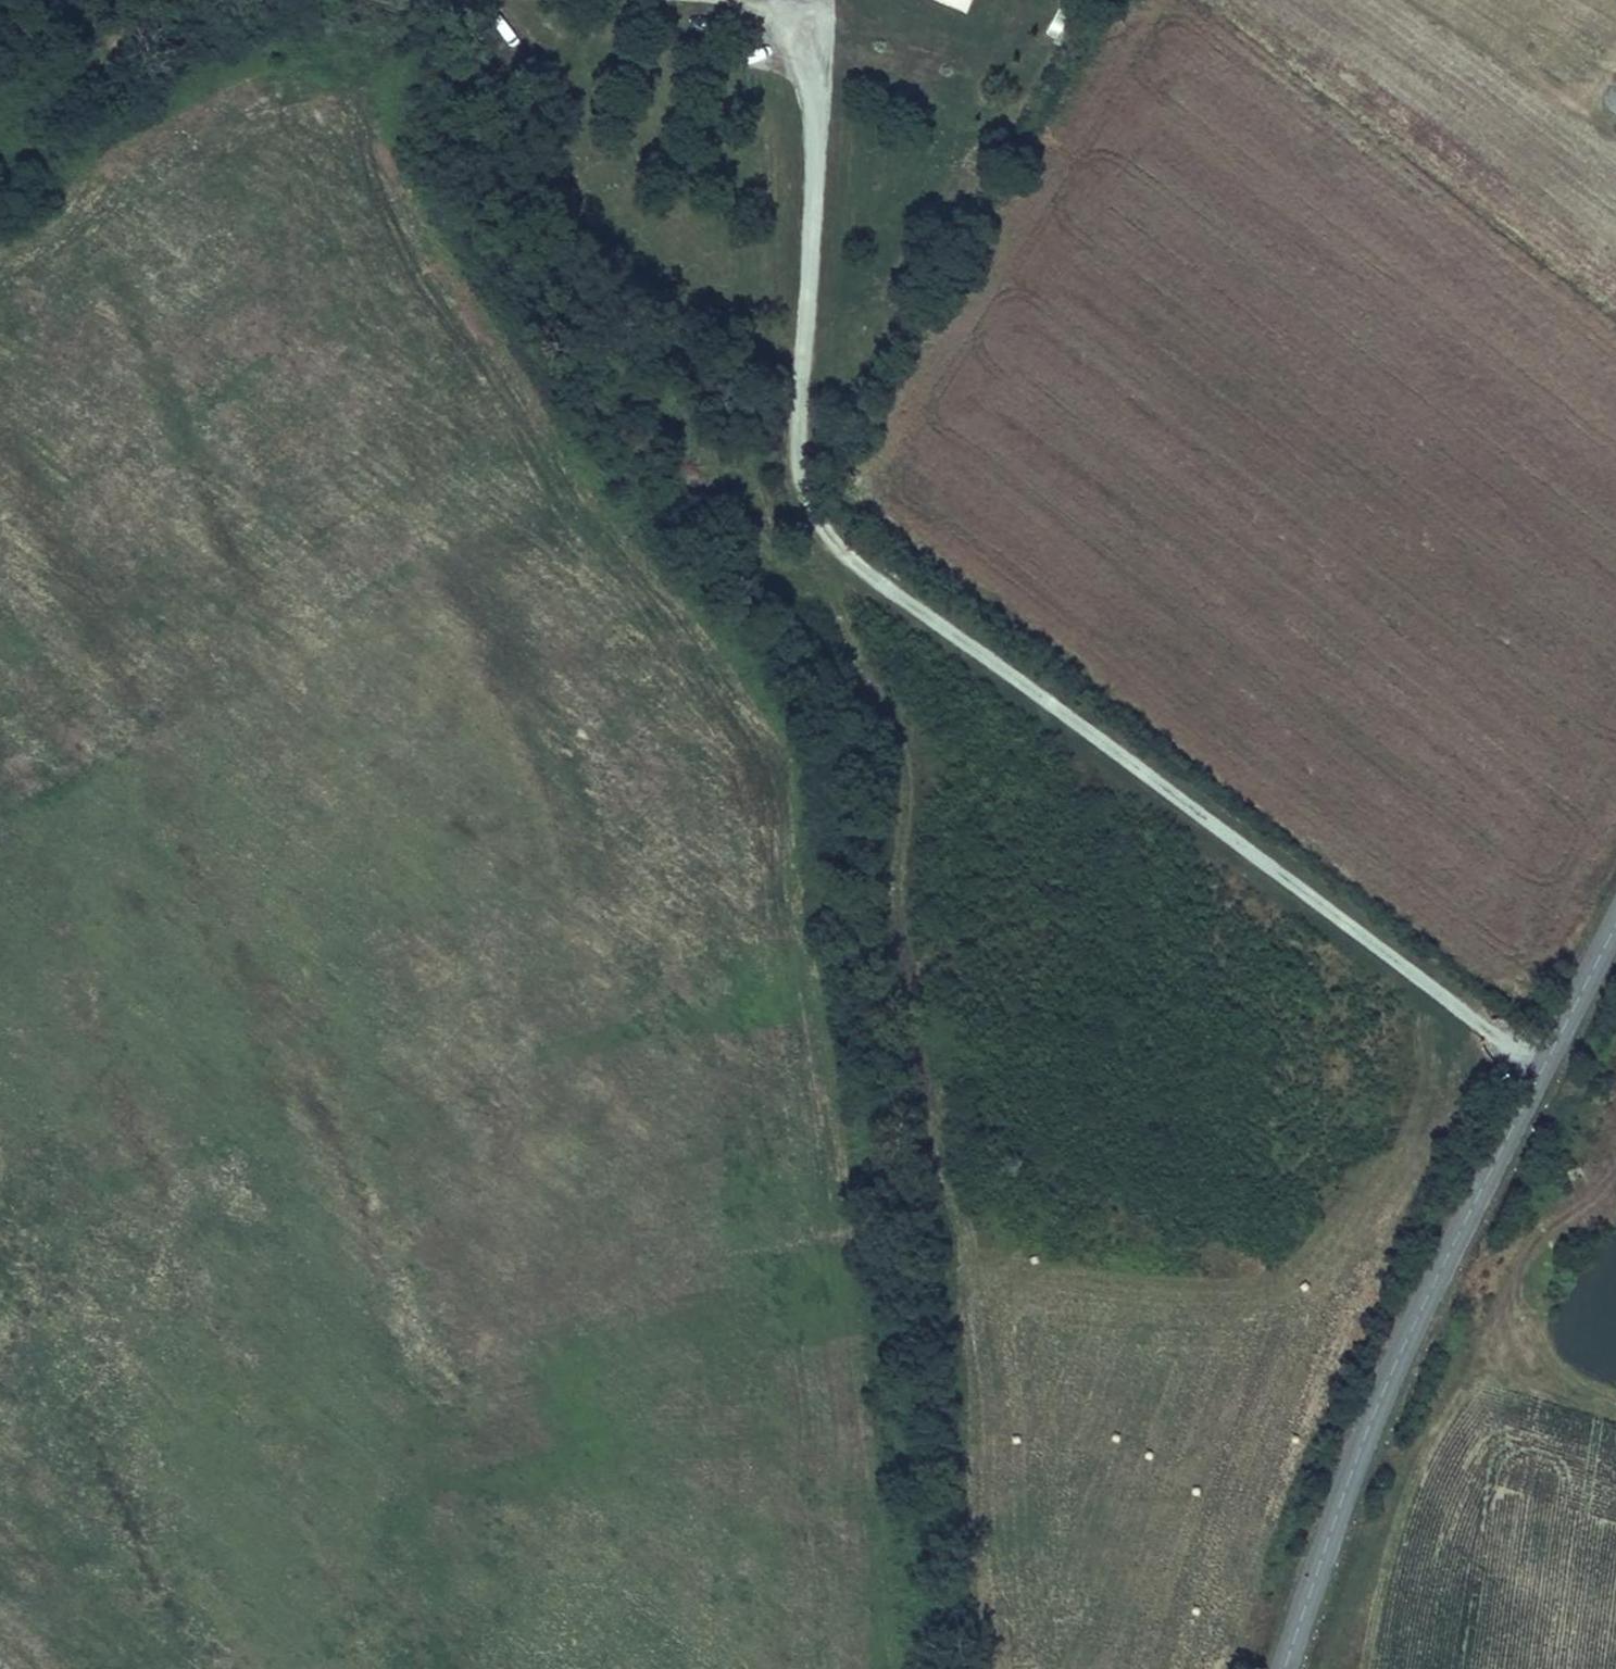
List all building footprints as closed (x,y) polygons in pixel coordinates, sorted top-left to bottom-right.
[(1057,38),(1070,12),(1057,6),(1045,33),(1057,38)]
